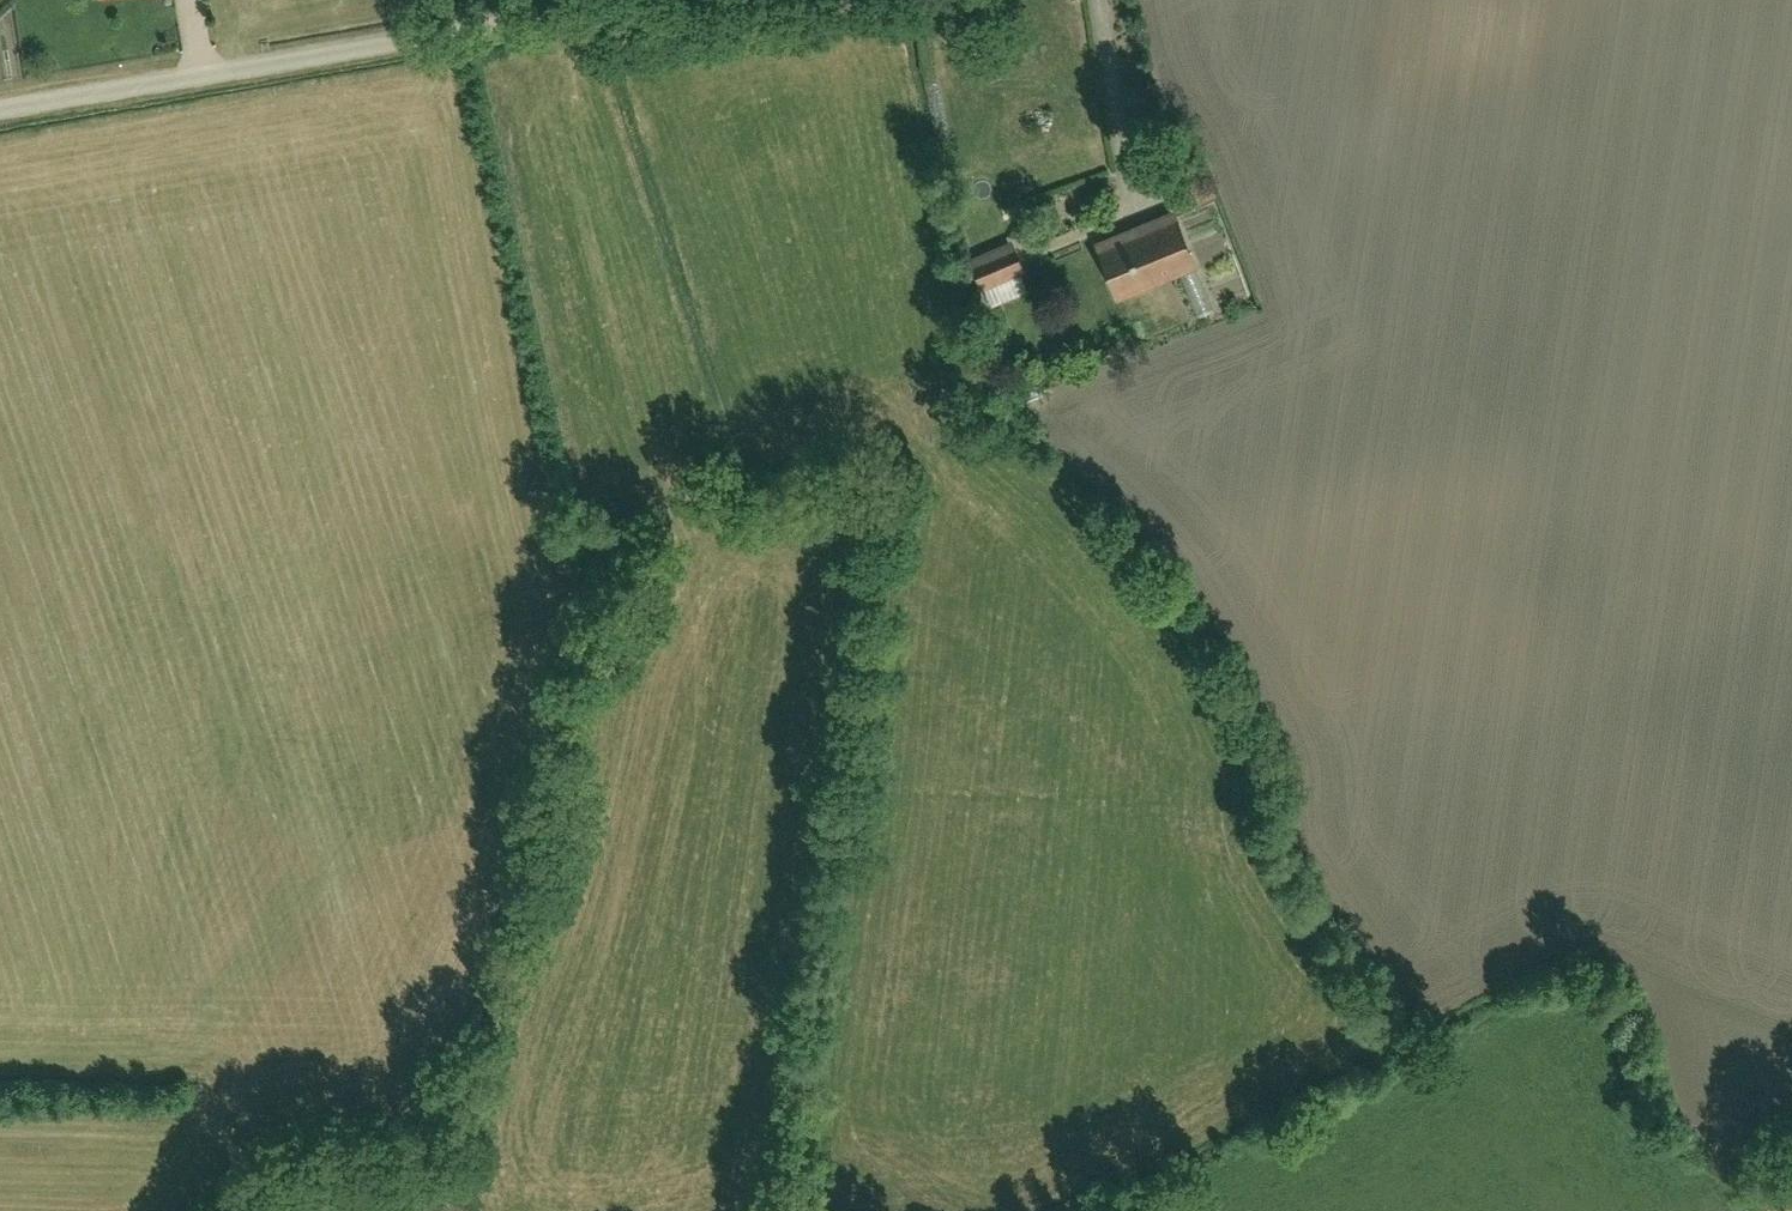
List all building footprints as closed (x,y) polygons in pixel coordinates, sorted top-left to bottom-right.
[(1121,293),(1193,264),(1174,215),(1101,245),(1121,293)] [(983,286),(1021,271),(1010,244),(972,260),(983,286)]
